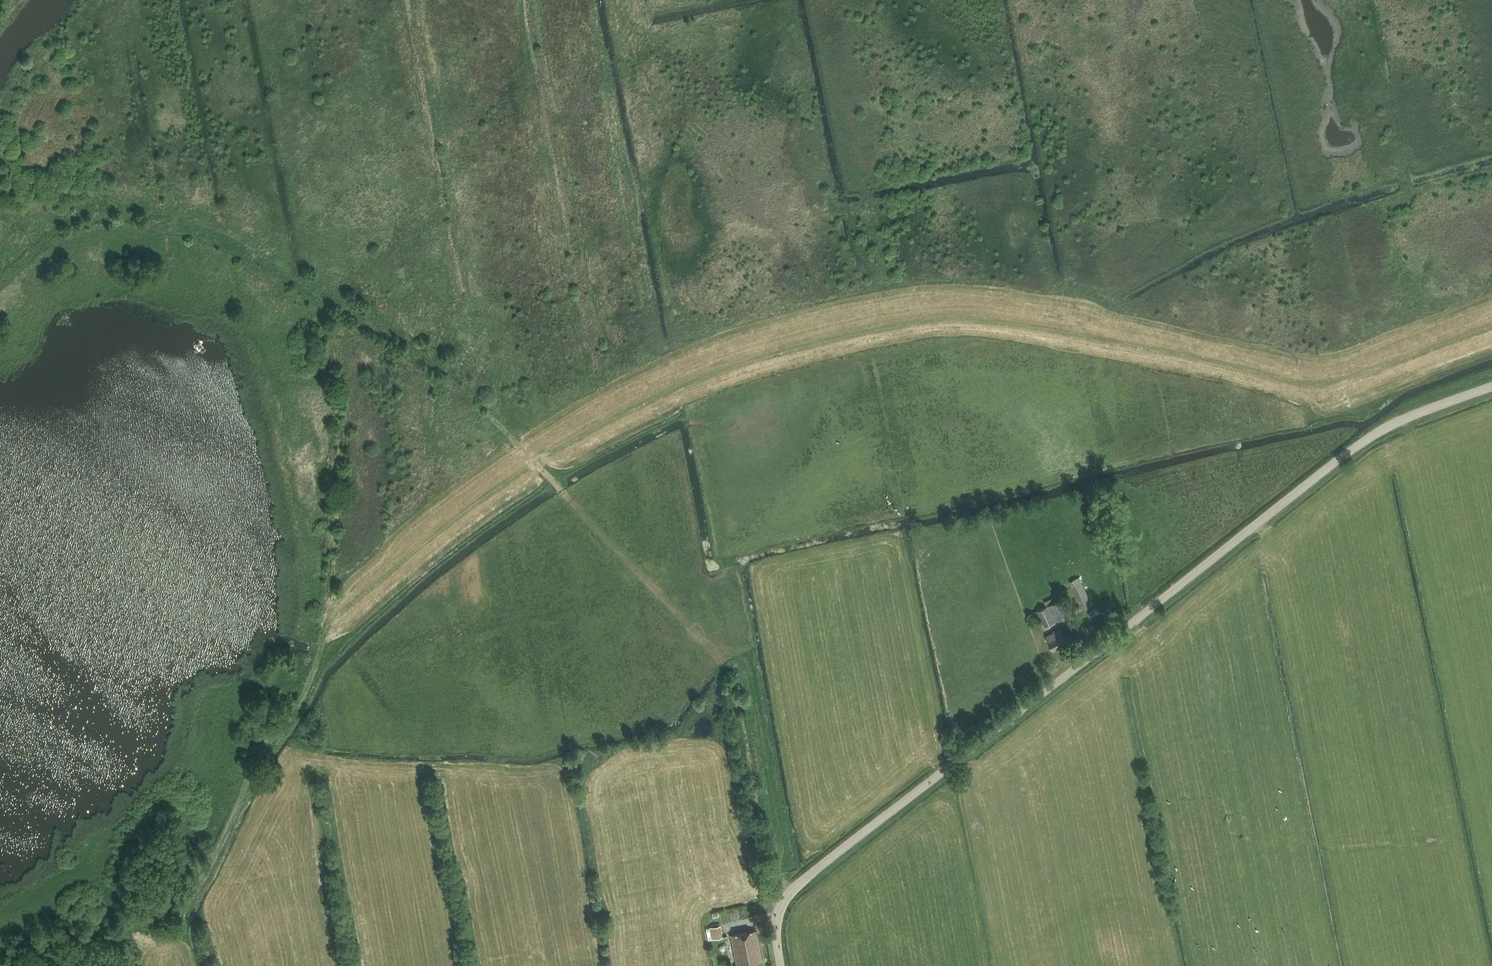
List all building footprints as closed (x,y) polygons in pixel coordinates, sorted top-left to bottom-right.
[(1082,608),(1092,604),(1079,576),(1069,581),(1082,608)] [(1046,606),(1045,607),(1032,613),(1034,619),(1040,616),(1044,627),(1070,616),(1074,614),(1069,604),(1065,606),(1062,598),(1060,594),(1044,601),(1046,606)] [(1053,649),(1067,642),(1059,627),(1053,631),(1054,631),(1046,635),(1053,649)] [(709,927),(712,939),(722,937),(720,925),(709,927)] [(761,960),(755,930),(731,934),(737,965),(735,965),(736,965),(757,965),(756,961),(761,960)]
